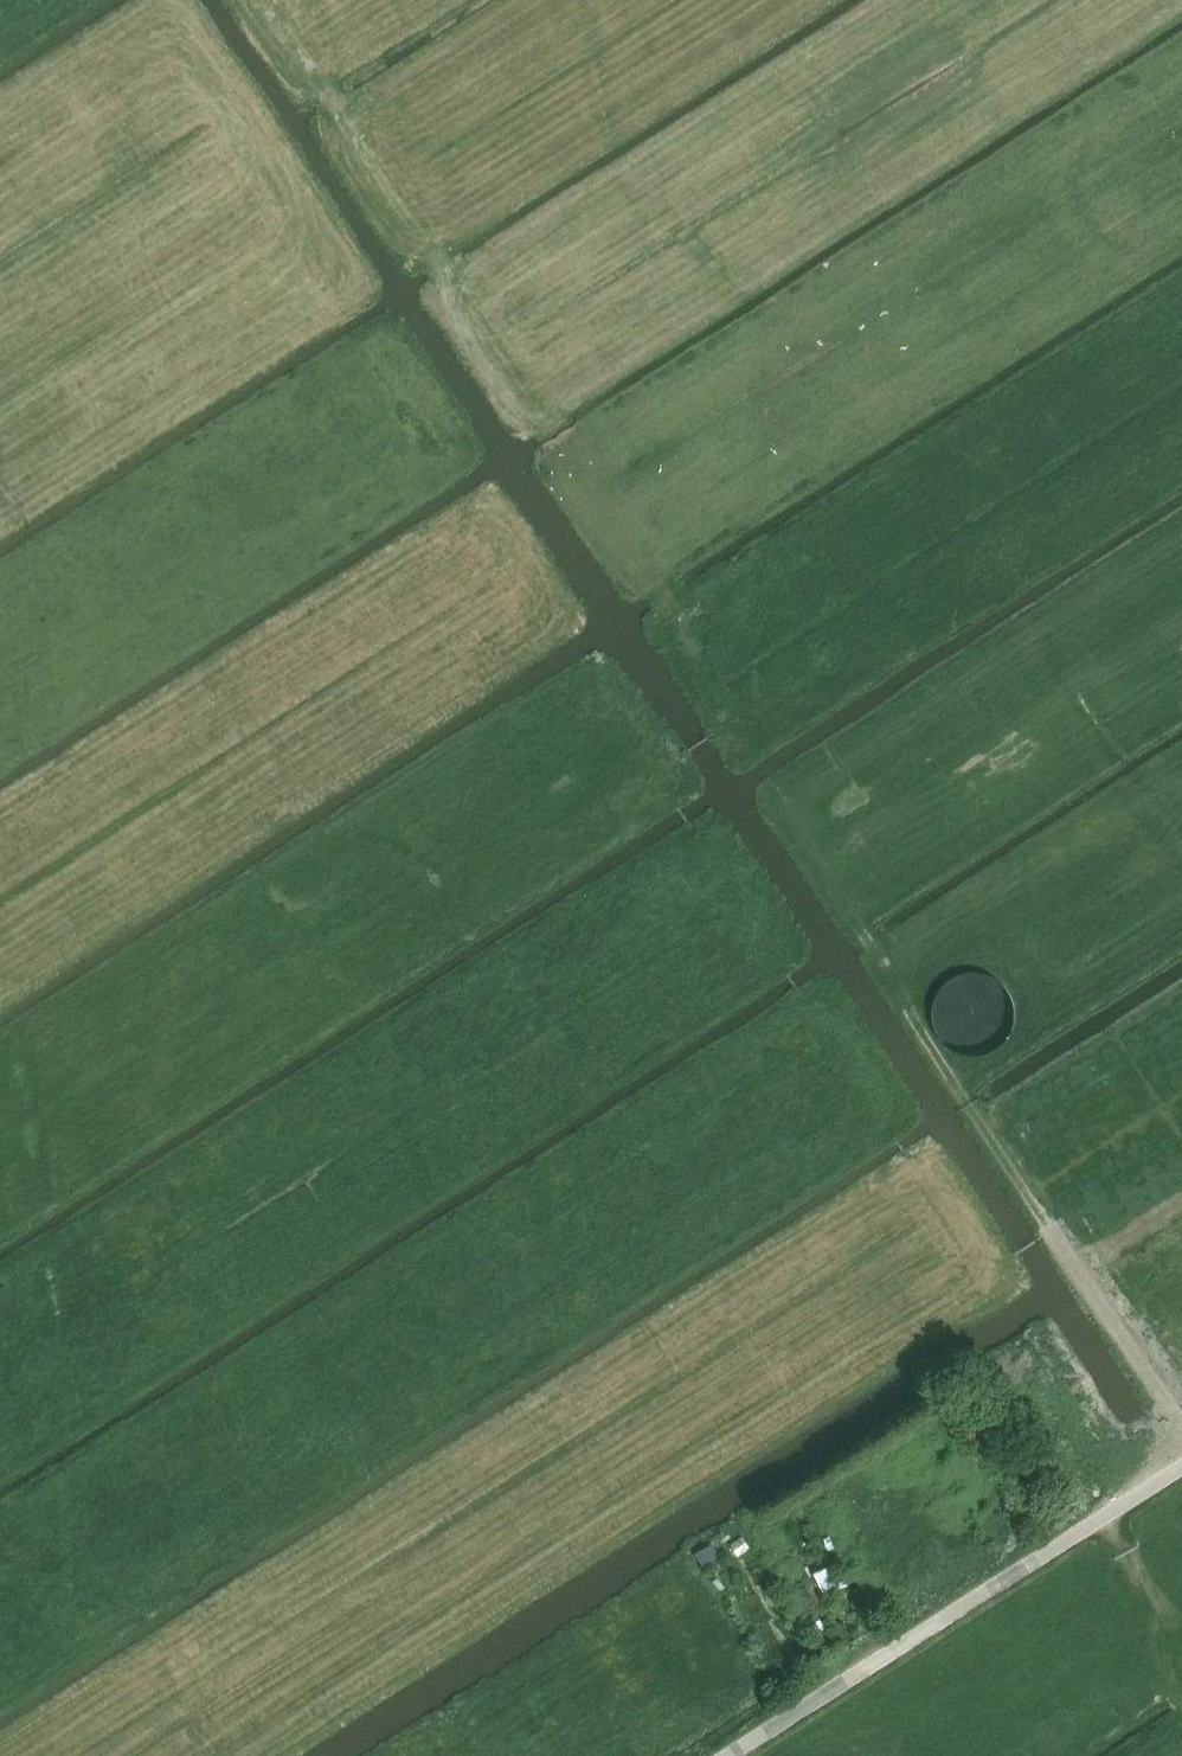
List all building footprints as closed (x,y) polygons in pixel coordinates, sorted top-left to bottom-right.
[(1018,1026),(1019,1019),(1018,1012),(1016,1005),(1013,999),(1009,995),(1003,989),(997,986),(985,983),(980,983),(972,984),(965,987),(959,991),(953,997),(950,1004),(947,1011),(946,1019),(947,1026),(948,1032),(952,1038),(955,1043),(962,1049),(968,1052),(974,1054),(981,1055),(987,1055),(994,1053),(1002,1050),(1007,1046),(1012,1039),(1016,1033),(1018,1026)] [(739,1556),(750,1548),(743,1537),(731,1545),(739,1556)] [(715,1564),(706,1550),(696,1556),(706,1571),(715,1564)] [(788,1558),(772,1569),(802,1616),(818,1606),(788,1558)] [(826,1567),(815,1574),(830,1598),(843,1590),(842,1588),(856,1580),(849,1568),(833,1578),(826,1567)]
